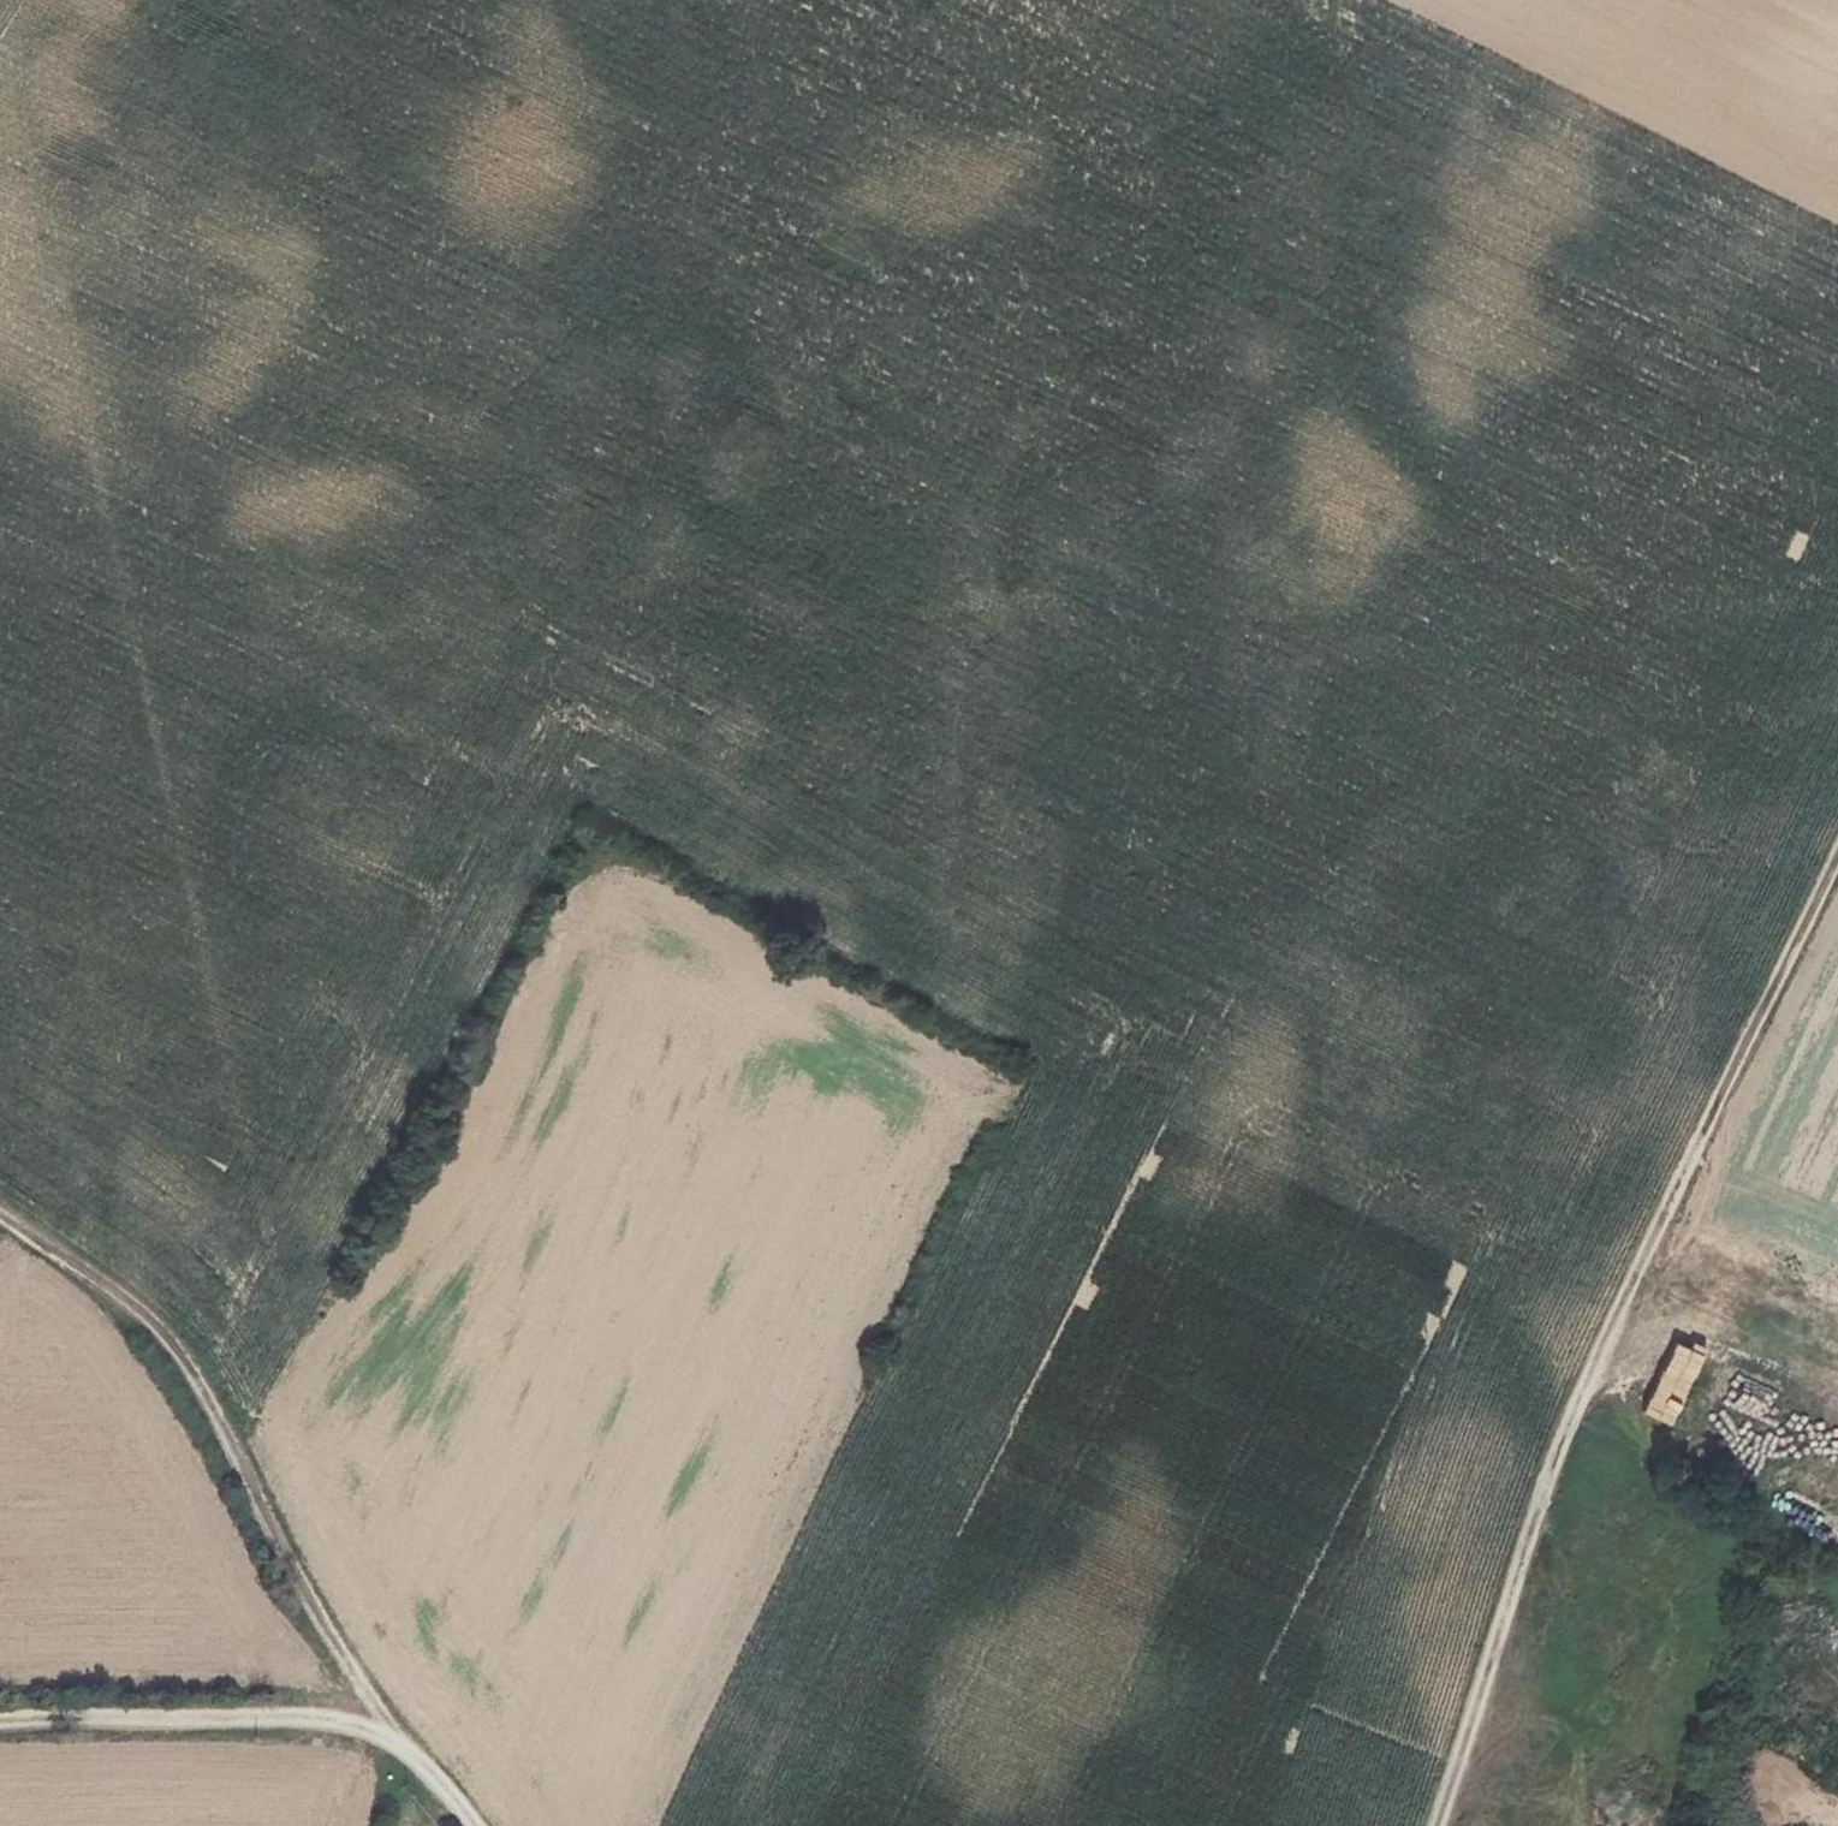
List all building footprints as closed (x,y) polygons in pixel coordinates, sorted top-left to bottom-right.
[(1731,1430),(1728,1443),(1757,1450),(1760,1438),(1731,1430)]
